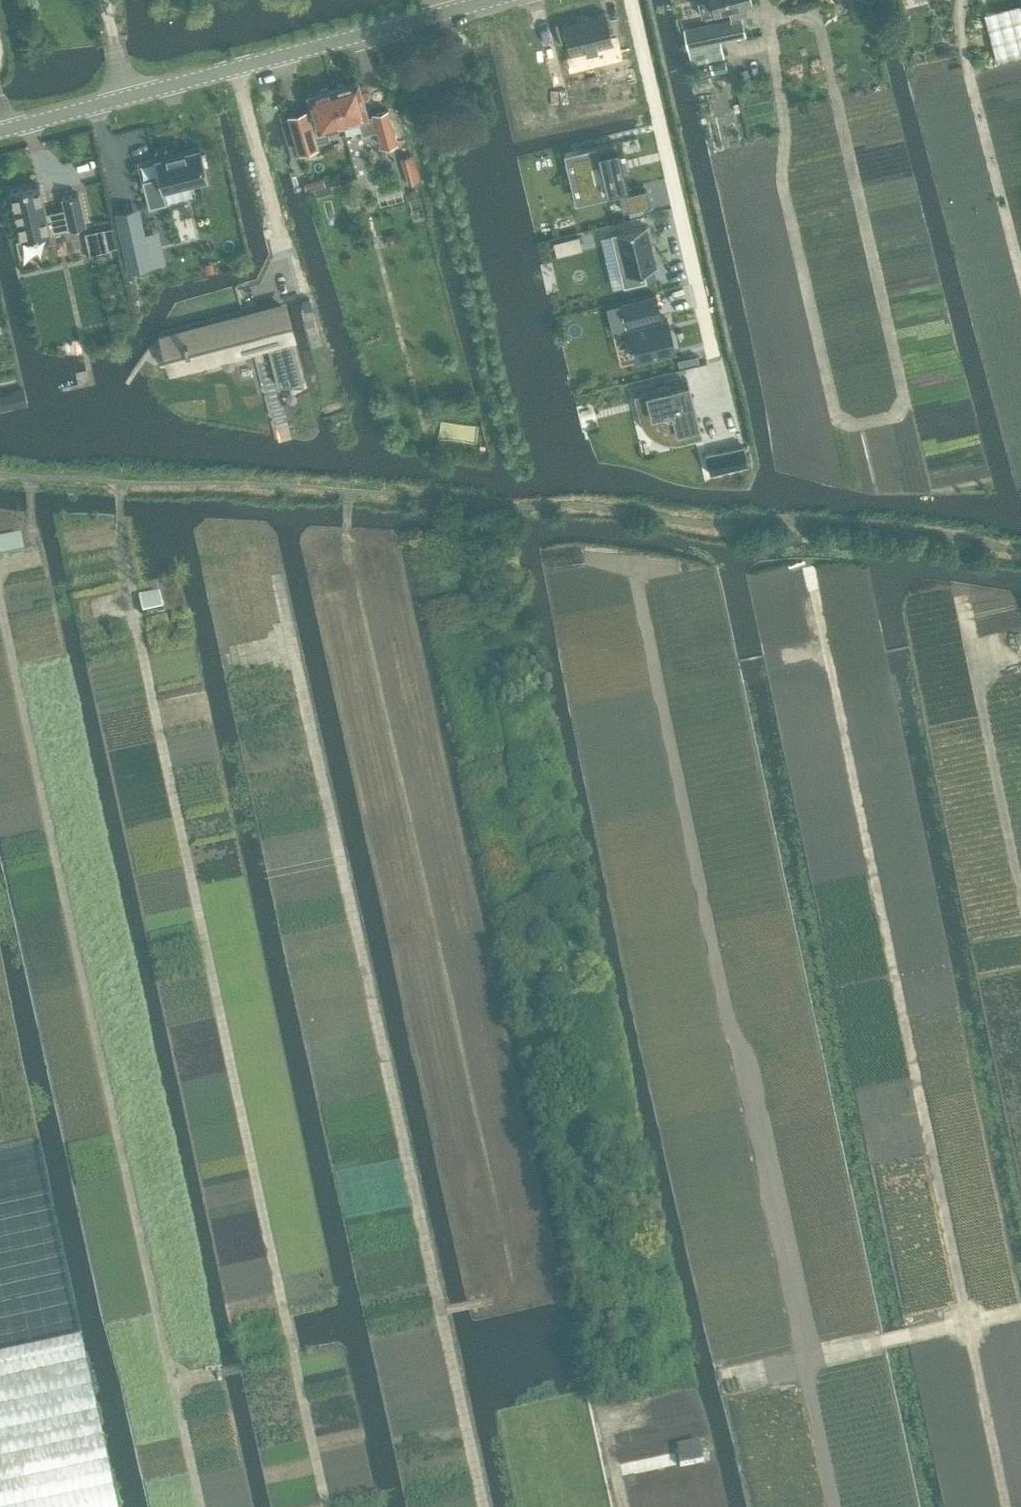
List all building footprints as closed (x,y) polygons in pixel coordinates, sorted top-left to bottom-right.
[(704,14),(715,11),(715,13),(728,9),(730,16),(683,29),(692,63),(725,54),(720,38),(745,31),(741,14),(749,12),(747,4),(752,3),(751,0),(700,0),(704,14)] [(848,9),(852,14),(856,15),(861,12),(862,3),(860,0),(851,0),(850,1),(848,9)] [(1020,54),(1020,3),(983,13),(996,60),(1020,54)] [(577,19),(563,23),(571,53),(565,54),(569,69),(594,63),(591,49),(612,44),(611,39),(604,13),(587,17),(587,15),(576,18),(577,19)] [(357,81),(332,88),(342,123),(357,119),(361,133),(376,129),(381,145),(396,140),(387,109),(367,115),(357,81)] [(342,123),(332,88),(307,95),(311,110),(288,117),(299,152),(316,147),(315,142),(329,137),(326,128),(342,123)] [(583,154),(573,157),(582,196),(606,190),(607,196),(624,192),(625,192),(614,141),(582,148),(583,154)] [(158,176),(142,180),(149,207),(166,203),(163,191),(208,180),(200,147),(153,158),(158,176)] [(39,184),(9,190),(10,191),(20,238),(20,239),(21,239),(50,232),(50,231),(69,227),(69,228),(85,225),(85,223),(85,224),(78,194),(79,194),(78,193),(62,197),(62,198),(63,198),(65,209),(46,213),(39,185),(40,185),(39,184)] [(645,187),(625,192),(624,192),(628,209),(649,204),(645,187)] [(141,218),(140,218),(117,223),(128,271),(151,266),(151,265),(144,234),(141,218)] [(611,233),(623,286),(647,281),(644,269),(655,266),(645,225),(611,233)] [(101,230),(89,232),(94,252),(105,249),(101,230)] [(577,236),(566,239),(568,249),(580,246),(577,236)] [(667,318),(661,319),(655,294),(606,306),(613,333),(628,329),(631,341),(629,342),(630,346),(632,346),(636,359),(675,350),(667,318)] [(245,316),(164,337),(171,366),(232,350),(236,349),(234,344),(249,340),(250,346),(253,345),(266,341),(267,345),(277,385),(303,385),(291,339),(286,319),(283,308),(283,306),(258,313),(245,316)] [(688,383),(635,396),(641,419),(642,424),(645,429),(648,433),(652,436),(657,439),(662,441),(667,442),(672,442),(678,441),(701,436),(688,383)] [(27,403),(24,390),(10,393),(13,406),(27,403)] [(744,444),(705,453),(710,473),(749,463),(744,444)] [(20,533),(0,537),(0,554),(23,550),(20,533)] [(162,608),(159,592),(140,596),(143,612),(162,608)] [(77,1337),(0,1354),(0,1506),(115,1506),(77,1337)] [(679,1468),(704,1463),(701,1448),(676,1453),(679,1468)]
